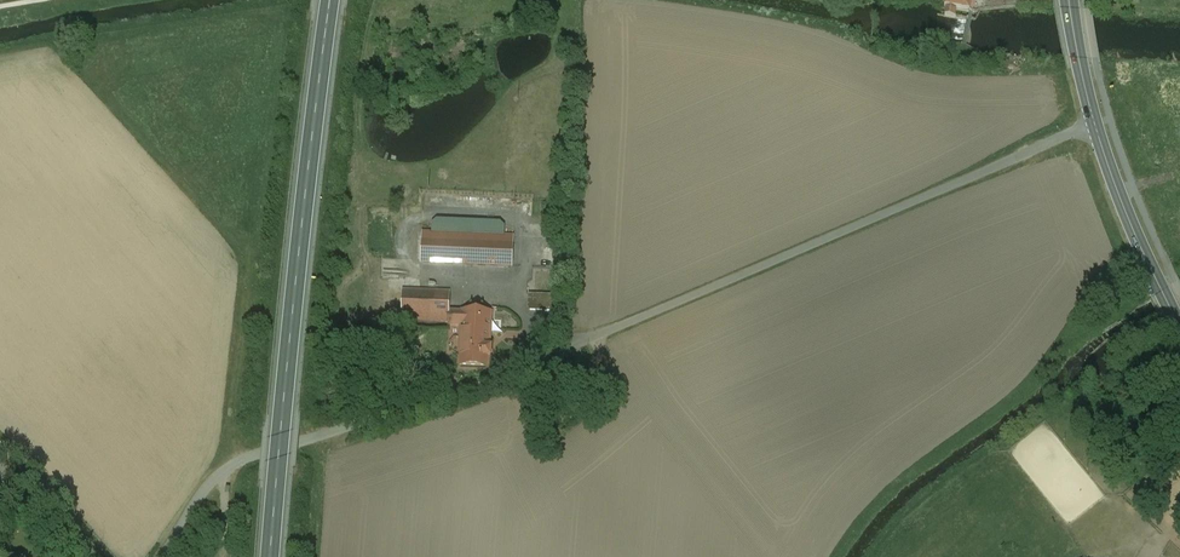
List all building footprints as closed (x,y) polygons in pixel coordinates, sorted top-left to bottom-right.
[(945,7),(946,7),(956,9),(970,12),(972,0),(946,0),(945,7)] [(956,9),(946,7),(945,15),(954,17),(956,9)] [(420,231),(420,263),(512,265),(513,233),(504,233),(505,224),(499,220),(436,219),(431,222),(431,231),(420,231)] [(450,319),(450,311),(450,289),(404,289),(404,318),(450,319)] [(560,296),(528,297),(528,313),(560,312),(560,296)] [(460,323),(460,311),(450,311),(450,319),(450,323),(460,323)] [(460,311),(460,323),(489,323),(489,311),(460,311)] [(489,323),(460,323),(459,366),(489,366),(489,323)] [(548,397),(533,403),(536,411),(551,405),(548,397)]
